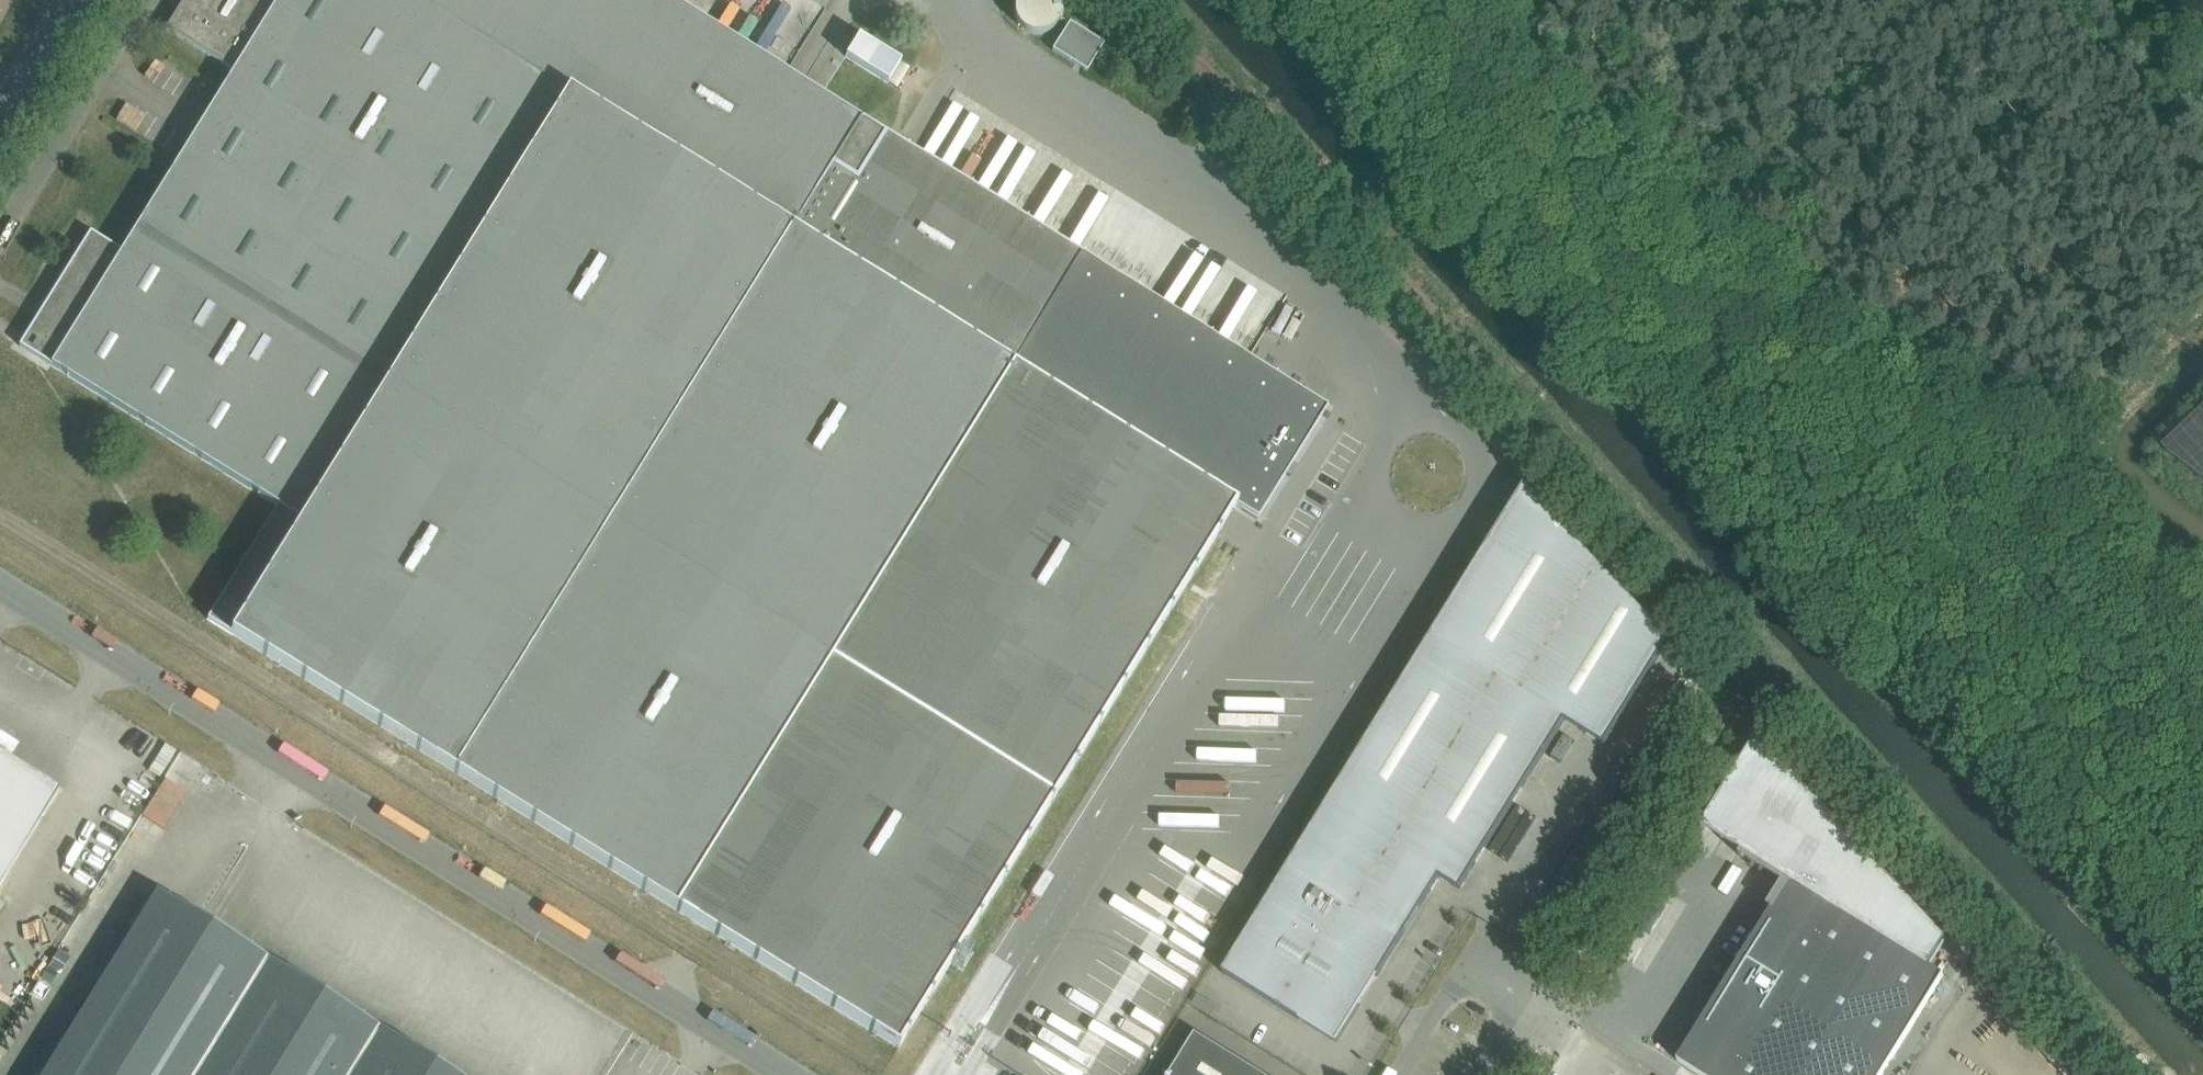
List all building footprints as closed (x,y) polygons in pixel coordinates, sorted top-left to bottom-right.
[(20,345),(278,506),(208,618),(389,731),(675,909),(730,943),(898,1048),(1236,505),(1257,518),(1326,406),(671,0),(184,0),(166,29),(234,71),(122,251),(91,231),(20,345)] [(1015,12),(1016,18),(1019,24),(1023,28),(1029,32),(1035,34),(1041,34),(1048,32),(1053,29),(1058,24),(1061,18),(1062,12),(1062,6),(1060,0),(1017,0),(1015,5),(1015,12)] [(1069,22),(1052,50),(1087,71),(1104,44),(1069,22)] [(901,62),(859,36),(846,56),(888,83),(901,62)] [(1525,485),(1223,973),(1300,1021),(1303,1016),(1335,1037),(1374,975),(1378,977),(1440,878),(1460,890),(1565,721),(1605,746),(1670,641),(1525,485)] [(1678,1061),(1700,1074),(1882,1074),(1944,976),(1927,966),(1945,938),(1759,736),(1758,736),(1705,819),(1701,826),(1701,827),(1742,851),(1739,855),(1743,858),(1744,857),(1796,889),(1782,910),(1770,903),(1767,906),(1772,909),(1678,1061)] [(60,788),(0,751),(0,884),(60,788)] [(157,890),(42,1074),(455,1074),(157,890)] [(1196,1034),(1170,1074),(1263,1074),(1196,1034)]
